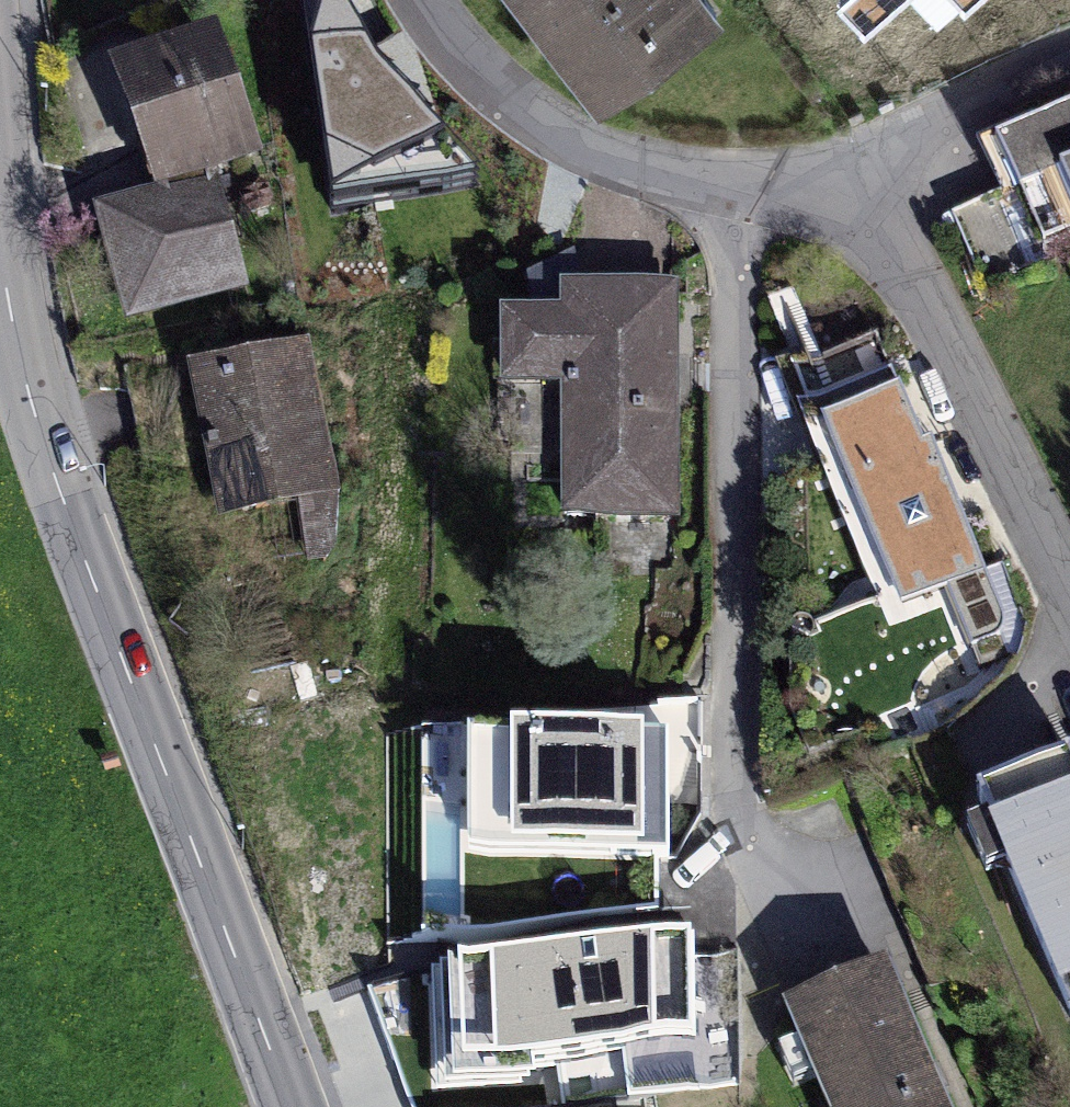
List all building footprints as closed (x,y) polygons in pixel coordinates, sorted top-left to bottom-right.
[(709,0),(529,0),(600,96),(716,10),(709,0)] [(942,18),(963,0),(927,0),(942,18)] [(210,56),(114,90),(155,204),(251,169),(210,56)] [(995,135),(1043,239),(1069,227),(1069,101),(995,135)] [(465,221),(415,118),(326,161),(376,264),(465,221)] [(240,303),(211,193),(102,221),(131,331),(240,303)] [(1022,258),(997,202),(958,219),(983,275),(1022,258)] [(564,509),(671,510),(671,292),(565,291),(565,312),(505,312),(505,372),(564,372),(564,509)] [(332,485),(305,348),(202,367),(229,505),(332,485)] [(921,441),(898,383),(819,415),(874,551),(912,536),(933,589),(984,569),(931,437),(921,441)] [(458,920),(457,841),(664,840),(663,728),(427,730),(428,920),(458,920)] [(1068,757),(986,794),(995,814),(972,824),(992,869),(1007,863),(1069,1004),(1069,762),(1068,757)] [(462,967),(433,968),(437,1084),(543,1080),(542,1051),(618,1048),(617,1032),(690,1029),(686,926),(648,927),(648,943),(462,949),(462,967)] [(885,971),(787,1013),(827,1106),(944,1106),(885,971)] [(718,1080),(627,1086),(628,1106),(719,1106),(718,1080)]
